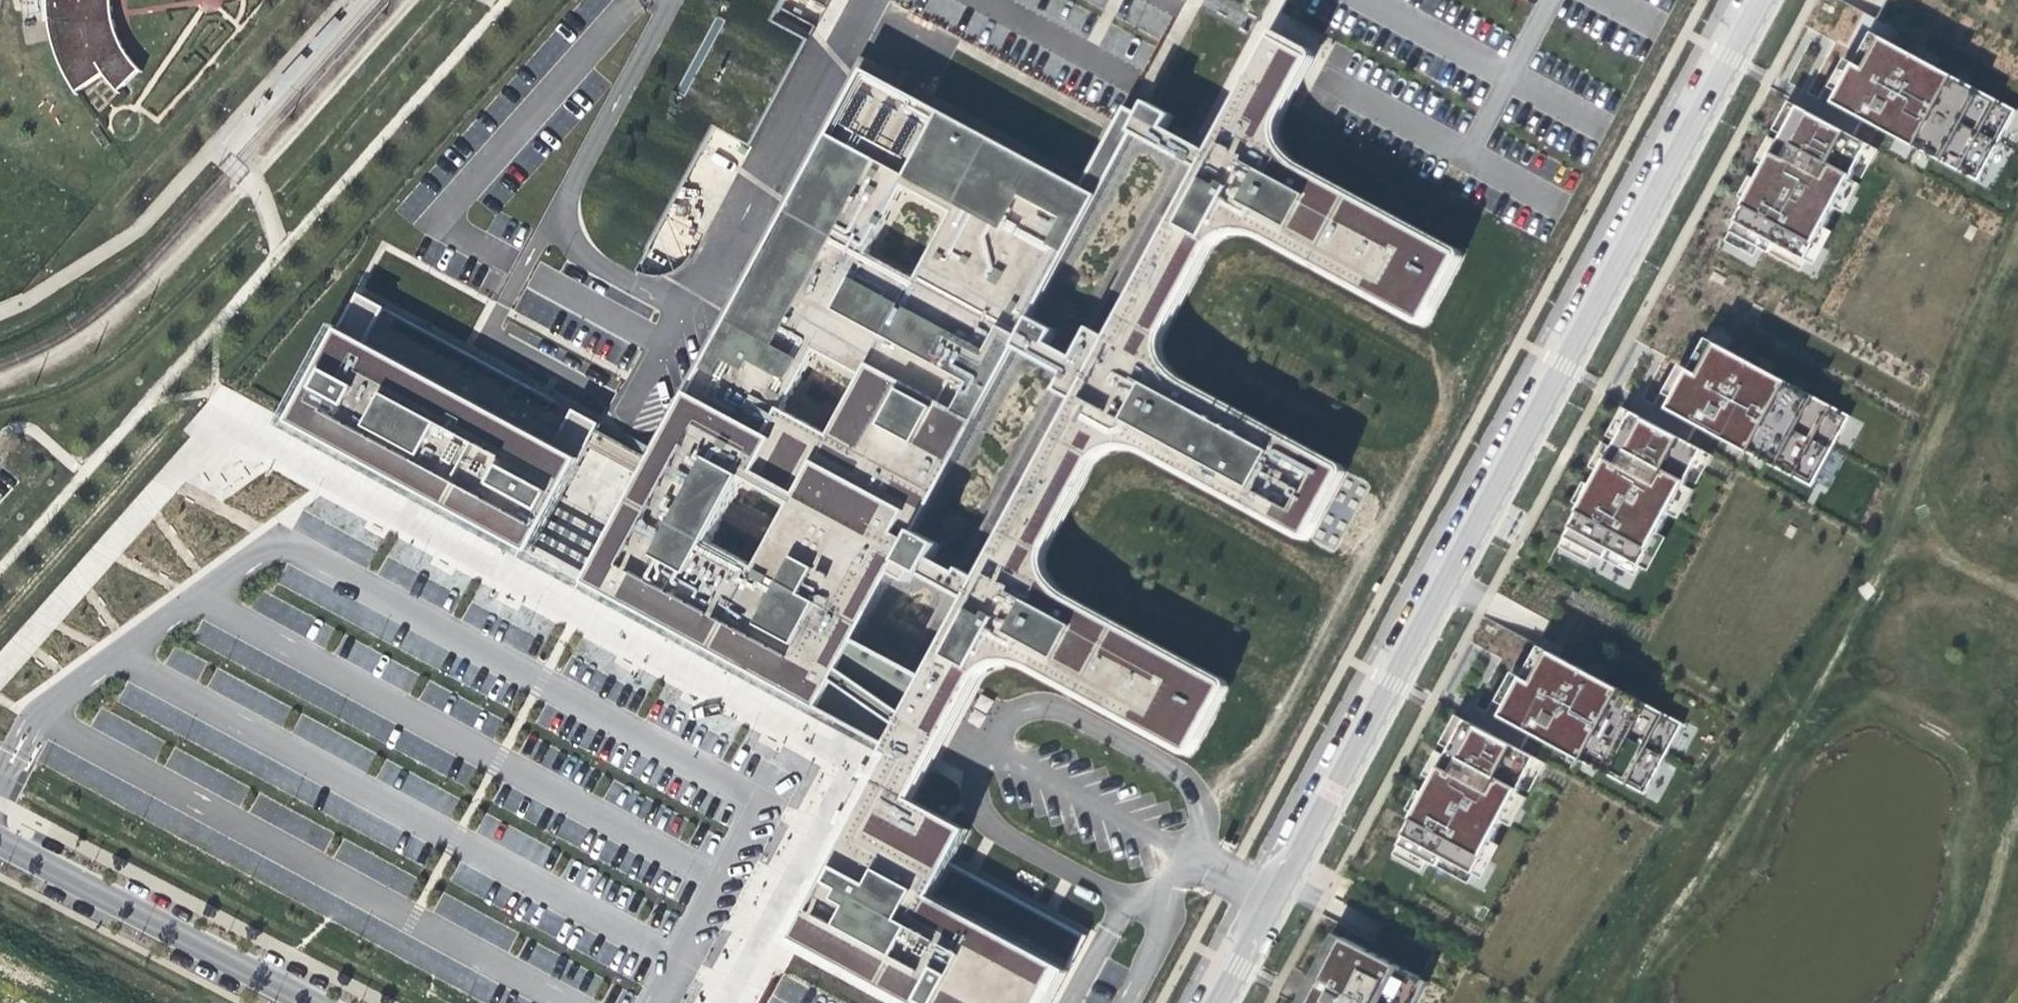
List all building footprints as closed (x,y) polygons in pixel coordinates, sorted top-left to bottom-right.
[(48,11),(51,33),(59,60),(73,90),(76,94),(104,75),(118,93),(141,70),(129,56),(122,45),(114,20),(113,0),(48,0),(48,11)] [(210,10),(221,0),(200,0),(210,10)] [(613,166),(596,205),(598,242),(629,270),(669,272),(694,252),(838,0),(711,0),(613,166)] [(1271,37),(1209,152),(1166,129),(1173,116),(1148,103),(1141,116),(1126,108),(1082,187),(1064,178),(865,70),(703,369),(653,461),(599,431),(603,425),(470,355),(361,294),(342,330),(292,424),(386,475),(403,484),(532,554),(587,453),(591,447),(644,476),(587,584),(824,712),(821,719),(854,737),(857,730),(886,746),(882,752),(889,755),(875,781),(856,818),(841,845),(816,894),(791,940),(908,1002),(1050,1002),(1086,937),(951,863),(969,831),(913,801),(908,798),(963,696),(973,677),(976,673),(980,669),(987,664),(992,662),(997,661),(1002,660),(1007,660),(1013,661),(1018,661),(1023,663),(1028,665),(1033,666),(1038,669),(1189,751),(1223,687),(1064,600),(1060,597),(1056,593),(1052,590),(1046,581),(1043,575),(1041,567),(1040,562),(1041,557),(1042,552),(1044,547),(1047,541),(1090,461),(1093,457),(1097,454),(1101,450),(1106,448),(1116,445),(1121,445),(1126,445),(1132,445),(1142,448),(1152,453),(1305,536),(1340,472),(1176,381),(1173,378),(1165,370),(1162,366),(1160,362),(1158,356),(1157,346),(1157,341),(1159,337),(1161,331),(1207,246),(1210,242),(1212,239),(1217,236),(1226,231),(1231,230),(1236,230),(1241,230),(1252,232),(1257,233),(1265,238),(1422,320),(1456,256),(1285,159),(1283,156),(1280,152),(1277,147),(1275,143),(1275,141),(1274,136),(1274,131),(1274,125),(1309,57),(1271,37)] [(1866,70),(1856,64),(1848,80),(1836,103),(1972,178),(2012,111),(1884,37),(1866,70)] [(1801,112),(1794,109),(1727,234),(1766,254),(1770,247),(1803,264),(1865,146),(1801,112)] [(1885,150),(1908,158),(1912,145),(1890,137),(1885,150)] [(342,330),(335,326),(281,426),(736,673),(821,719),(824,712),(587,584),(532,554),(403,484),(386,475),(292,424),(342,330)] [(1705,377),(1695,370),(1685,391),(1675,409),(1811,485),(1851,418),(1723,344),(1705,377)] [(1644,417),(1636,413),(1569,538),(1608,558),(1612,551),(1645,567),(1708,449),(1644,417)] [(1539,683),(1527,678),(1516,699),(1506,717),(1649,795),(1685,724),(1555,652),(1539,683)] [(1470,722),(1396,857),(1422,871),(1428,862),(1471,884),(1477,875),(1480,876),(1539,759),(1479,726),(1470,722)] [(857,730),(854,737),(864,742),(882,752),(886,746),(857,730)] [(791,940),(816,894),(841,845),(856,818),(875,781),(889,755),(882,752),(875,766),(798,912),(782,943),(893,1002),(908,1002),(791,940)] [(1336,934),(1315,976),(1322,980),(1343,938),(1336,934)] [(1301,1002),(1409,1002),(1422,979),(1343,938),(1322,980),(1315,976),(1306,992),(1301,1002)] [(1422,979),(1409,1002),(1418,1002),(1428,982),(1422,979)]
